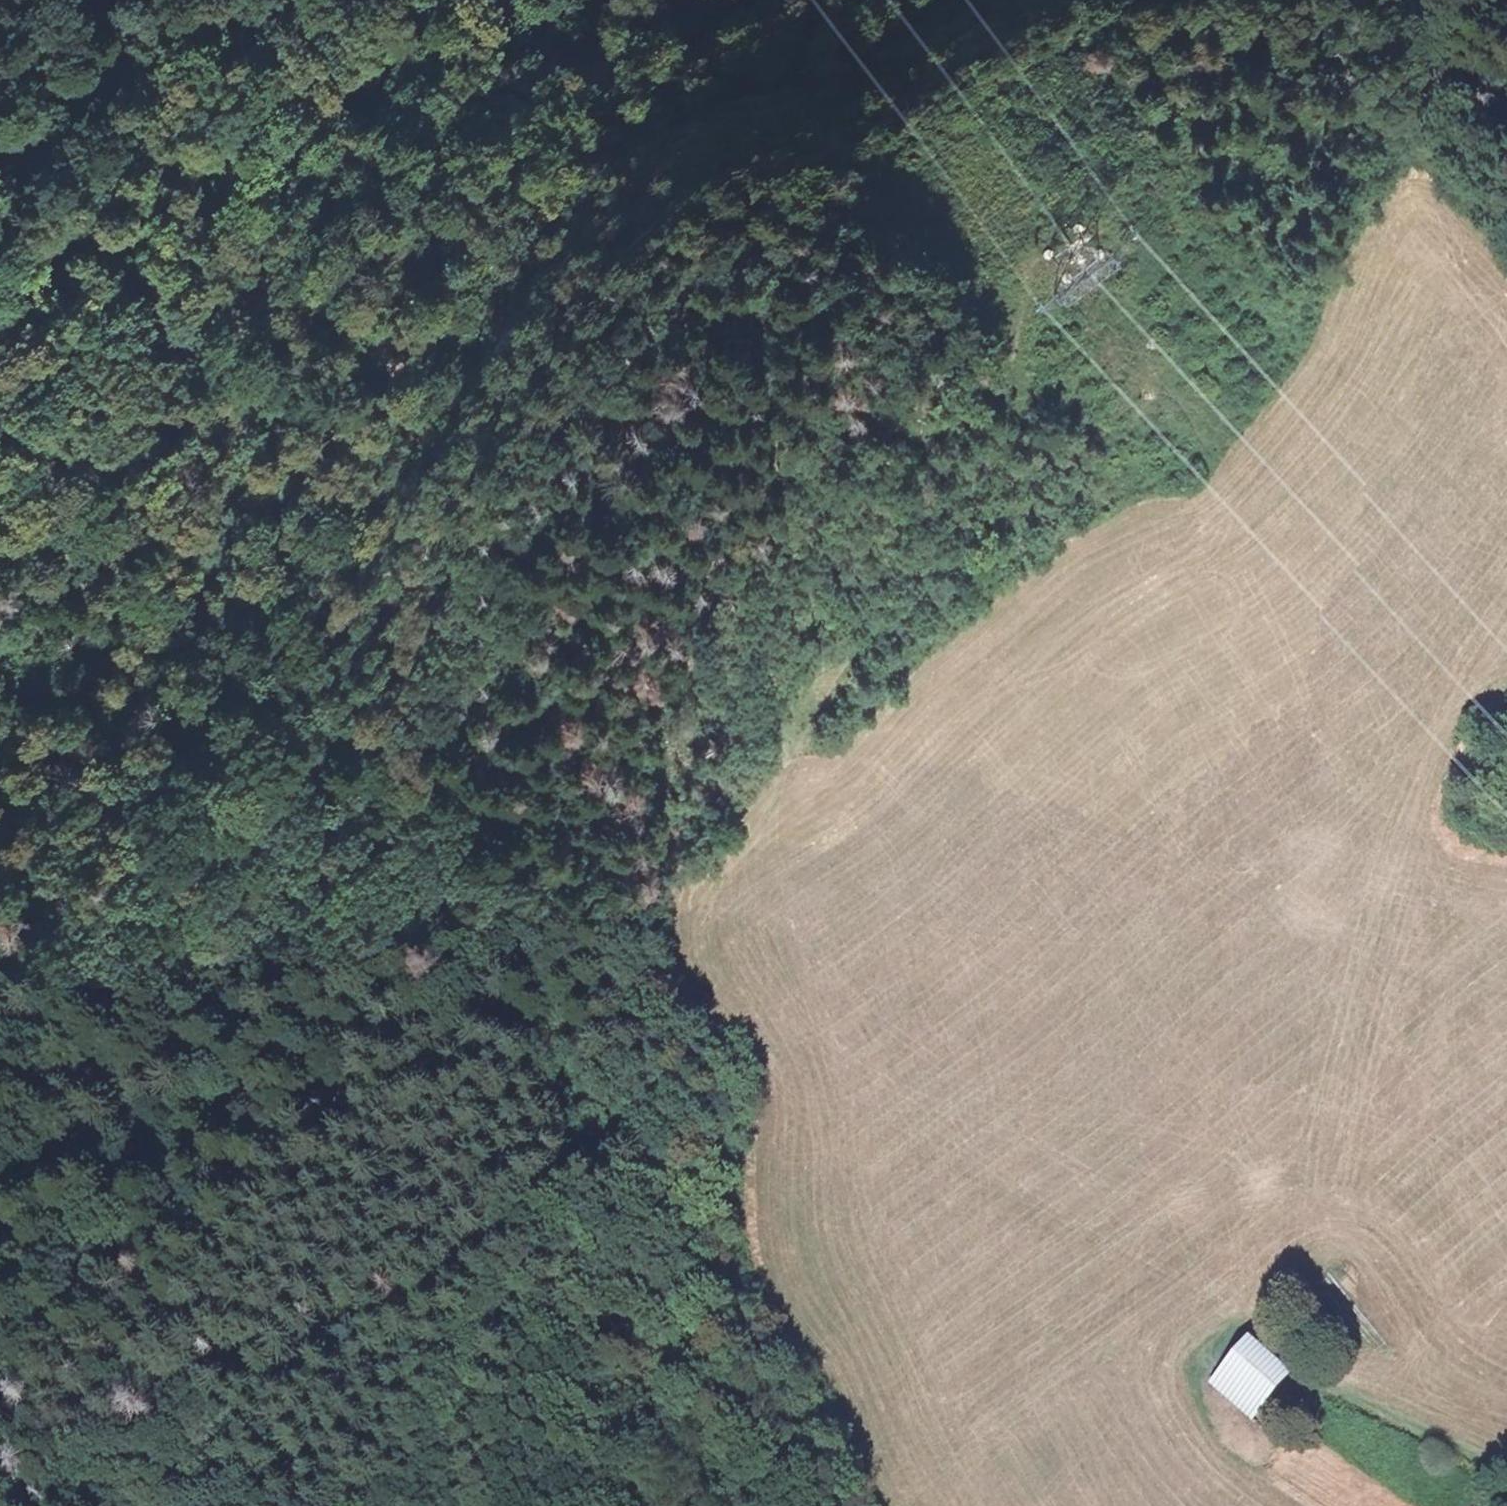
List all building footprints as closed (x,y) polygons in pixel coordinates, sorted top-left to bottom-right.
[(1243,1330),(1201,1382),(1251,1427),(1300,1379),(1243,1330)]
